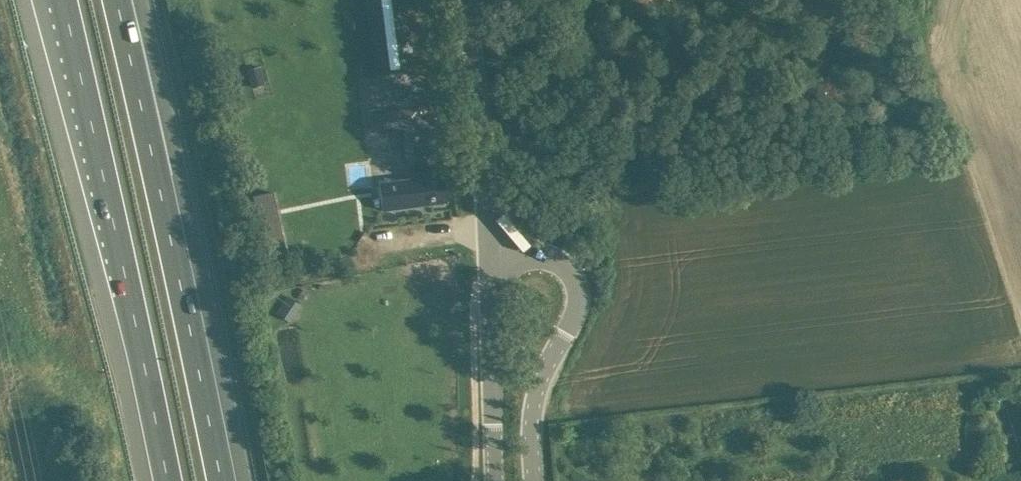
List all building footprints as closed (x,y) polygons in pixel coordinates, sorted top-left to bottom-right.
[(391,69),(430,65),(423,0),(382,0),(391,69)] [(266,84),(261,65),(246,69),(252,88),(266,84)] [(419,106),(370,113),(372,130),(401,126),(409,125),(414,162),(426,160),(419,106)] [(404,168),(402,129),(368,131),(370,169),(404,168)] [(443,164),(423,166),(415,168),(416,178),(379,182),(380,190),(383,210),(448,202),(443,164)] [(287,256),(273,190),(253,195),(268,260),(287,256)]
